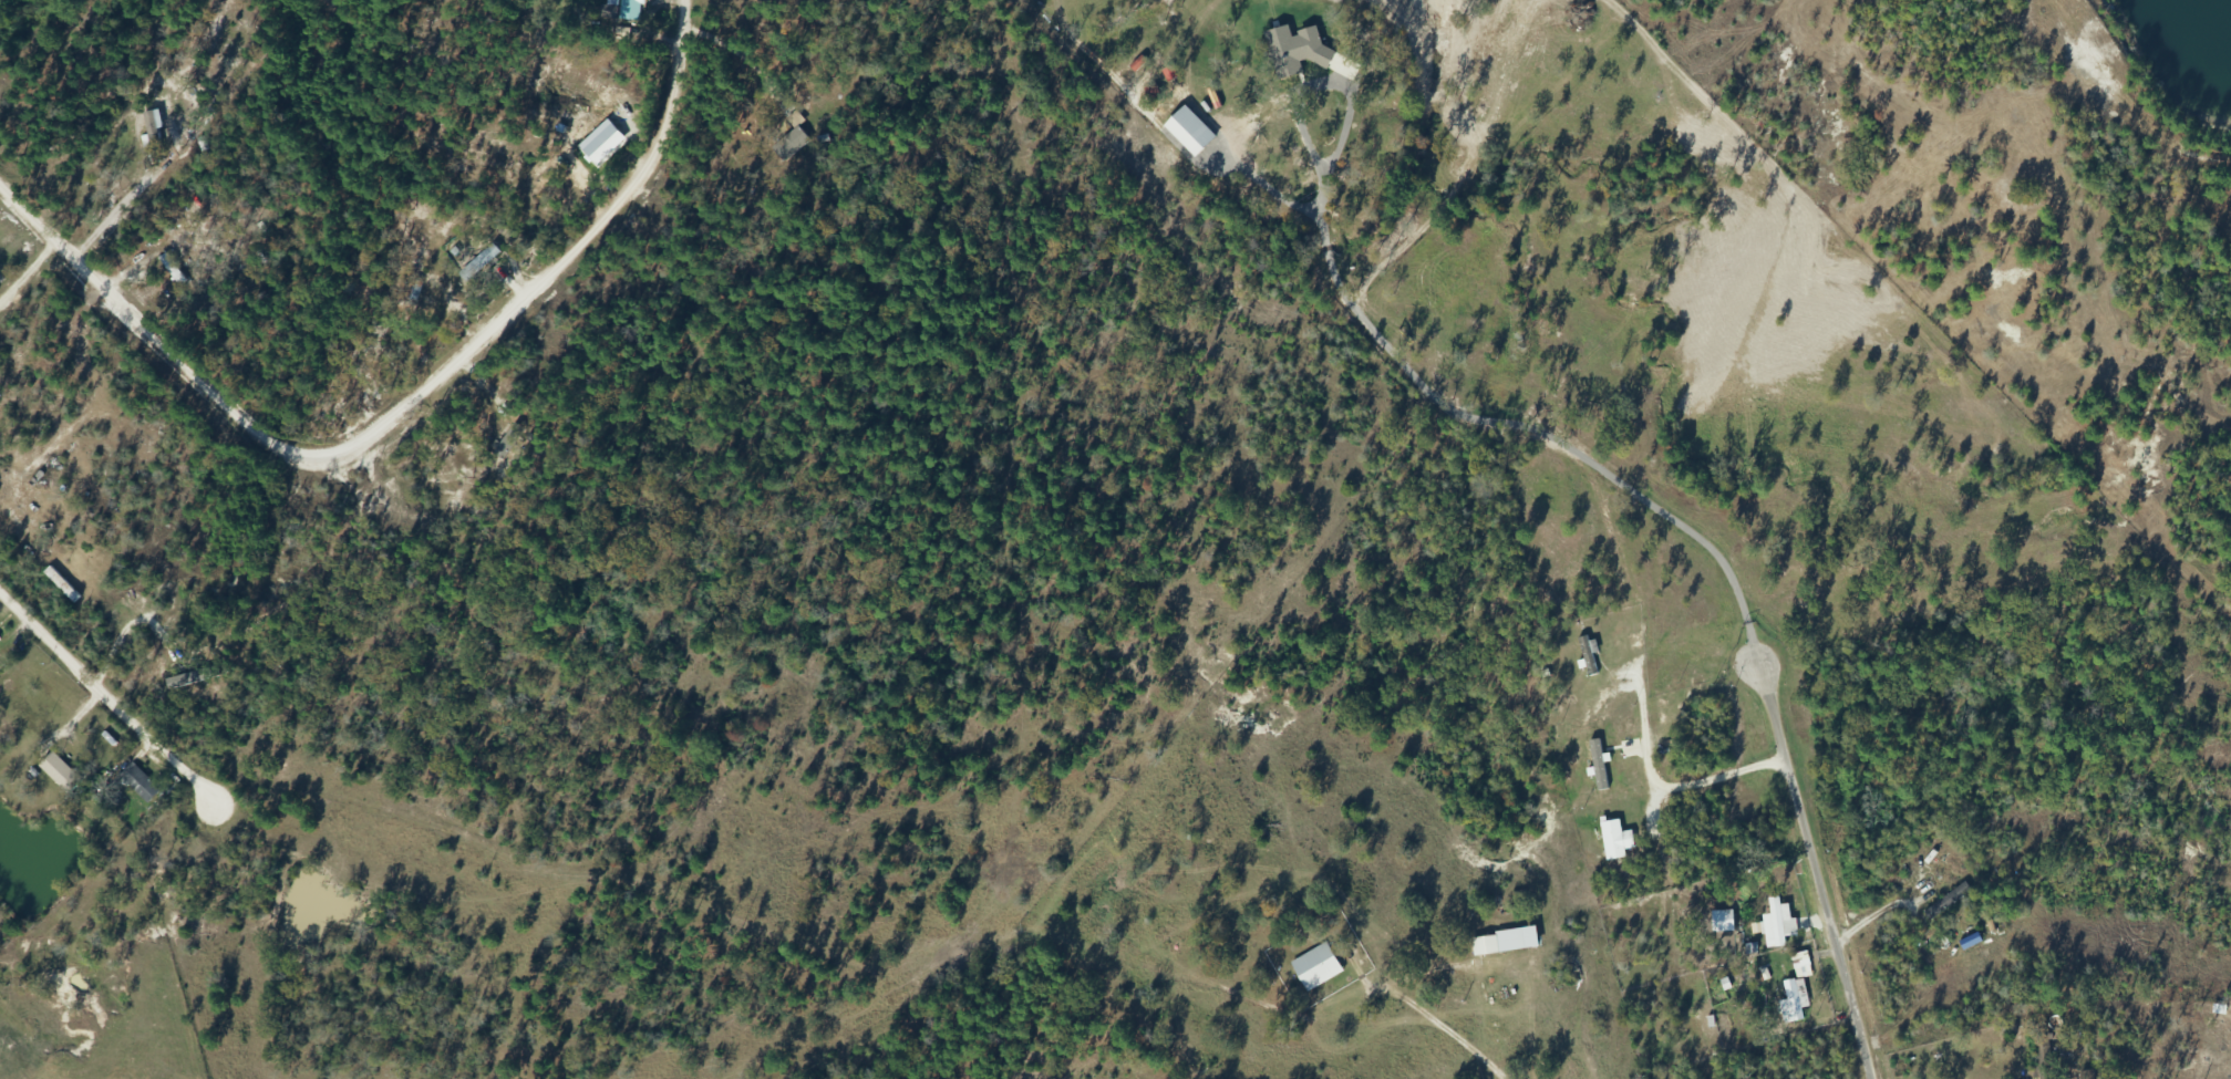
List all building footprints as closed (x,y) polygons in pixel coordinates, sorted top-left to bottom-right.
[(641,22),(641,0),(621,0),(621,8),(600,8),(599,20),(641,22)] [(1286,71),(1304,71),(1304,56),(1286,56),(1286,71)] [(151,164),(165,161),(157,112),(143,115),(151,164)] [(786,120),(794,130),(770,149),(782,164),(810,142),(798,126),(804,122),(796,112),(786,120)] [(498,253),(490,245),(458,277),(466,285),(498,253)] [(1600,674),(1587,636),(1575,640),(1588,678),(1600,674)] [(78,780),(51,753),(37,766),(64,793),(78,780)] [(146,806),(160,792),(131,764),(118,777),(146,806)] [(1923,913),(1930,923),(1971,892),(1963,883),(1923,913)] [(1470,939),(1472,958),(1498,955),(1496,936),(1470,939)] [(1302,993),(1340,977),(1328,945),(1289,961),(1302,993)]
